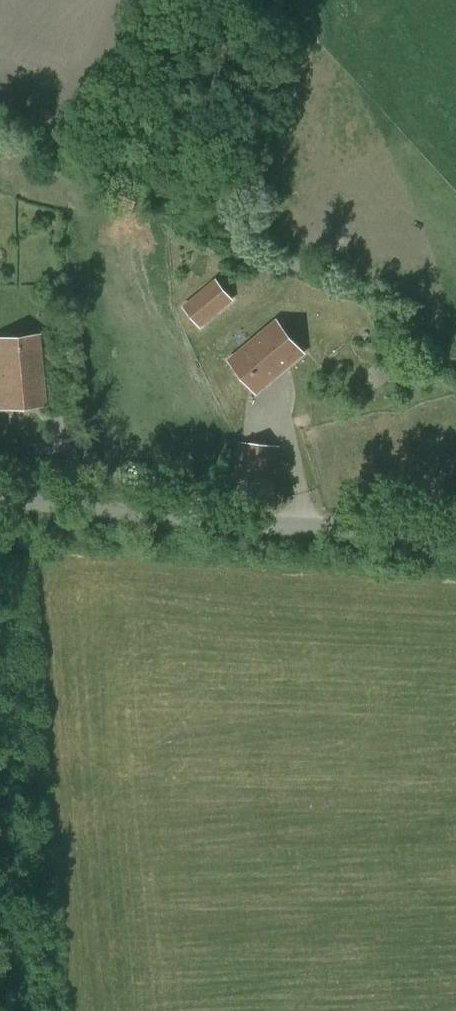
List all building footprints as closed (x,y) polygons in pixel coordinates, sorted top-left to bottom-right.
[(182,306),(200,328),(234,299),(216,278),(182,306)] [(230,359),(257,391),(303,353),(276,321),(230,359)] [(45,406),(38,334),(0,337),(0,410),(45,406)] [(243,441),(239,443),(233,494),(274,497),(280,446),(243,441)]
